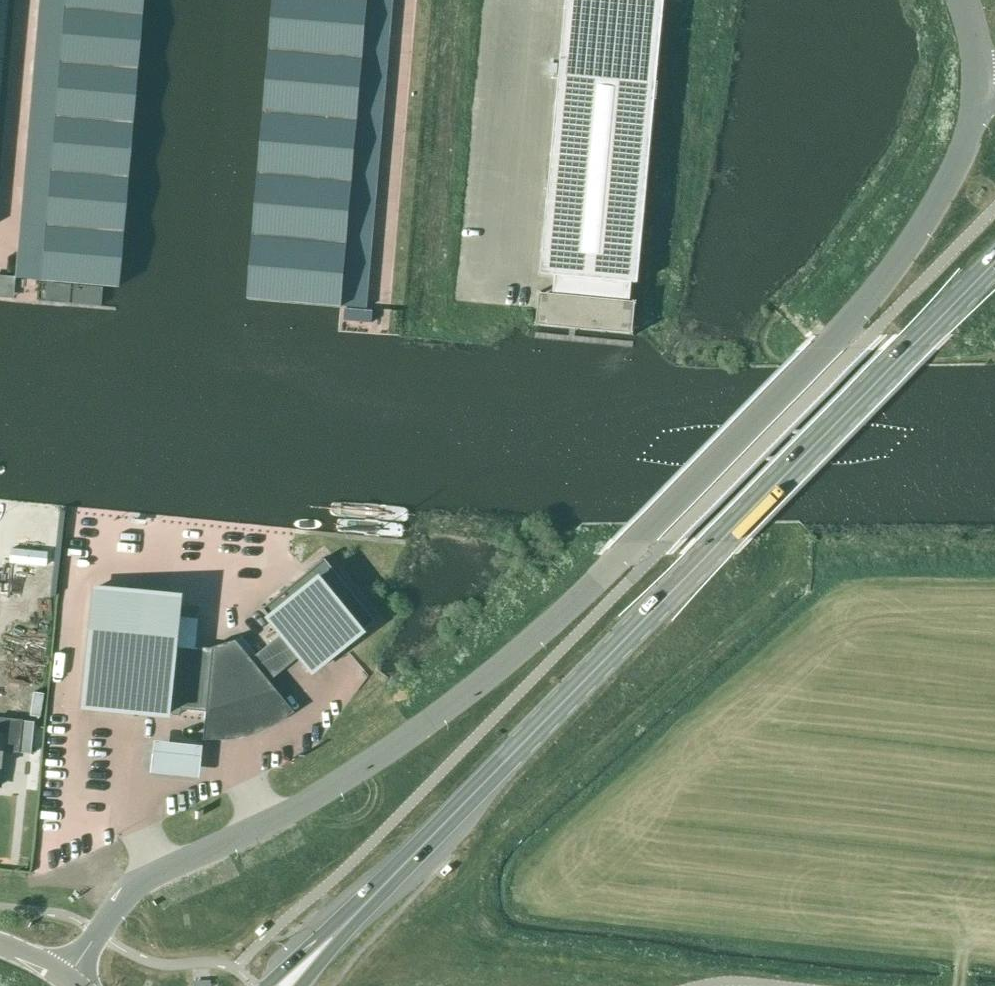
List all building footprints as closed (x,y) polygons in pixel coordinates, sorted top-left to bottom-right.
[(16,278),(118,287),(142,0),(39,0),(16,278)] [(247,298),(365,308),(392,0),(273,0),(247,298)] [(541,274),(555,275),(553,294),(546,294),(544,319),(578,323),(577,329),(633,334),(635,302),(630,301),(632,282),(638,283),(665,0),(567,0),(541,274)] [(343,320),(370,322),(371,311),(344,309),(343,320)] [(167,634),(86,627),(78,708),(163,716),(164,708),(204,712),(203,720),(224,720),(244,716),(262,709),(280,697),(267,682),(298,656),(311,672),(374,621),(322,558),(260,609),(280,634),(249,659),(233,640),(206,646),(206,647),(167,643),(167,634)] [(1,751),(17,752),(20,720),(0,718),(0,762),(1,751)] [(195,740),(206,739),(205,723),(193,724),(195,740)] [(200,749),(151,744),(148,776),(197,781),(200,749)]
